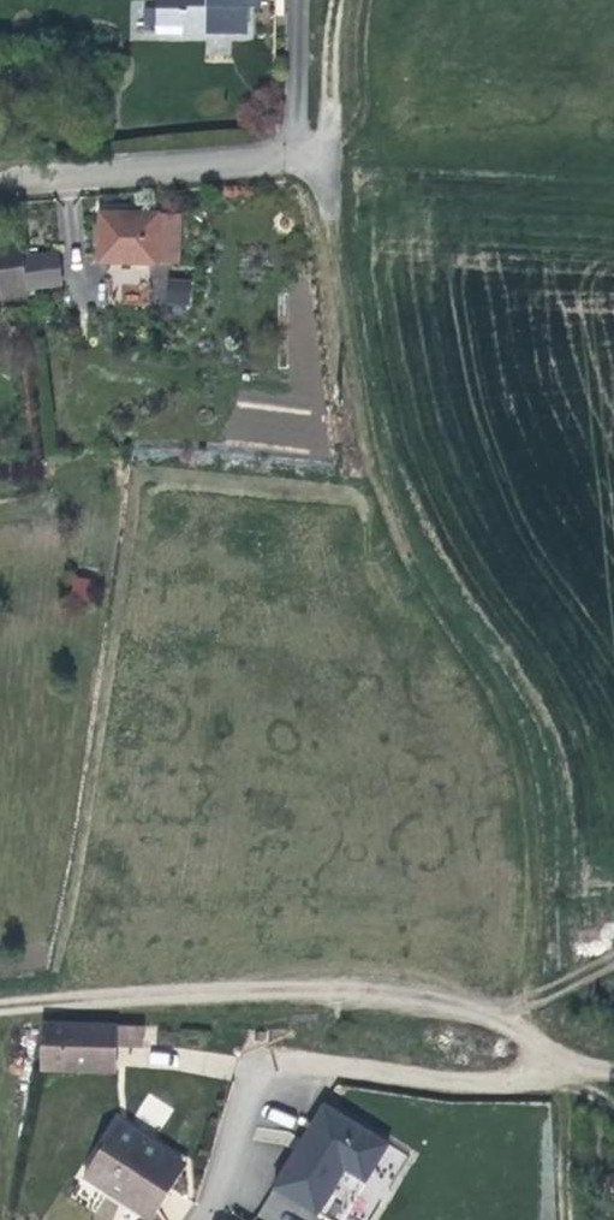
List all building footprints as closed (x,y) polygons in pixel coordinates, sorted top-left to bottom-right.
[(170,15),(199,14),(199,38),(262,34),(261,6),(261,0),(170,0),(170,15)] [(172,39),(199,38),(199,14),(170,15),(171,32),(172,39)] [(157,32),(171,32),(170,15),(156,15),(157,32)] [(158,266),(163,219),(109,211),(102,261),(158,269),(158,266)] [(184,221),(163,219),(158,266),(182,268),(184,221)] [(31,305),(30,291),(28,261),(26,247),(0,247),(0,313),(5,313),(5,305),(31,305)] [(30,291),(41,290),(60,288),(59,259),(43,260),(28,261),(30,291)] [(153,303),(190,304),(191,276),(153,275),(153,303)] [(70,575),(66,604),(94,609),(98,579),(70,575)] [(118,1030),(47,1027),(46,1073),(118,1076),(118,1051),(118,1032),(118,1030)] [(144,1051),(144,1031),(118,1032),(118,1051),(144,1051)] [(391,1145),(325,1106),(276,1189),(320,1215),(347,1169),(369,1182),(391,1145)] [(130,1194),(161,1214),(184,1177),(163,1163),(168,1154),(122,1125),(88,1179),(125,1202),(130,1194)] [(163,1163),(184,1177),(189,1168),(168,1154),(163,1163)] [(161,1214),(130,1194),(125,1202),(154,1219),(157,1219),(161,1214)]
